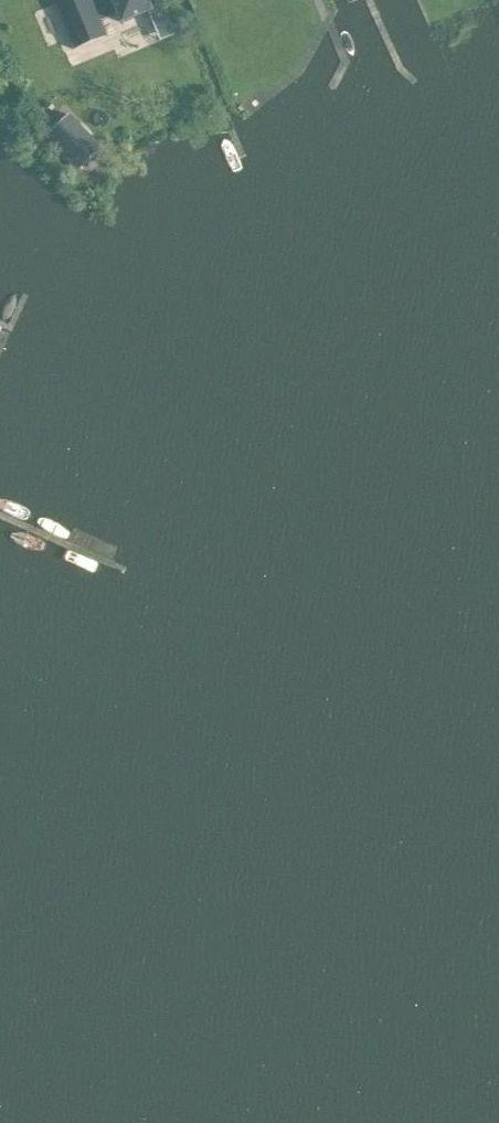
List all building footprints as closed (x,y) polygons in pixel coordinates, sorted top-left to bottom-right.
[(73,48),(75,47),(106,34),(106,35),(108,34),(102,19),(117,13),(121,21),(148,10),(164,4),(163,0),(54,0),(73,48)] [(68,116),(46,138),(77,170),(100,148),(68,116)]
